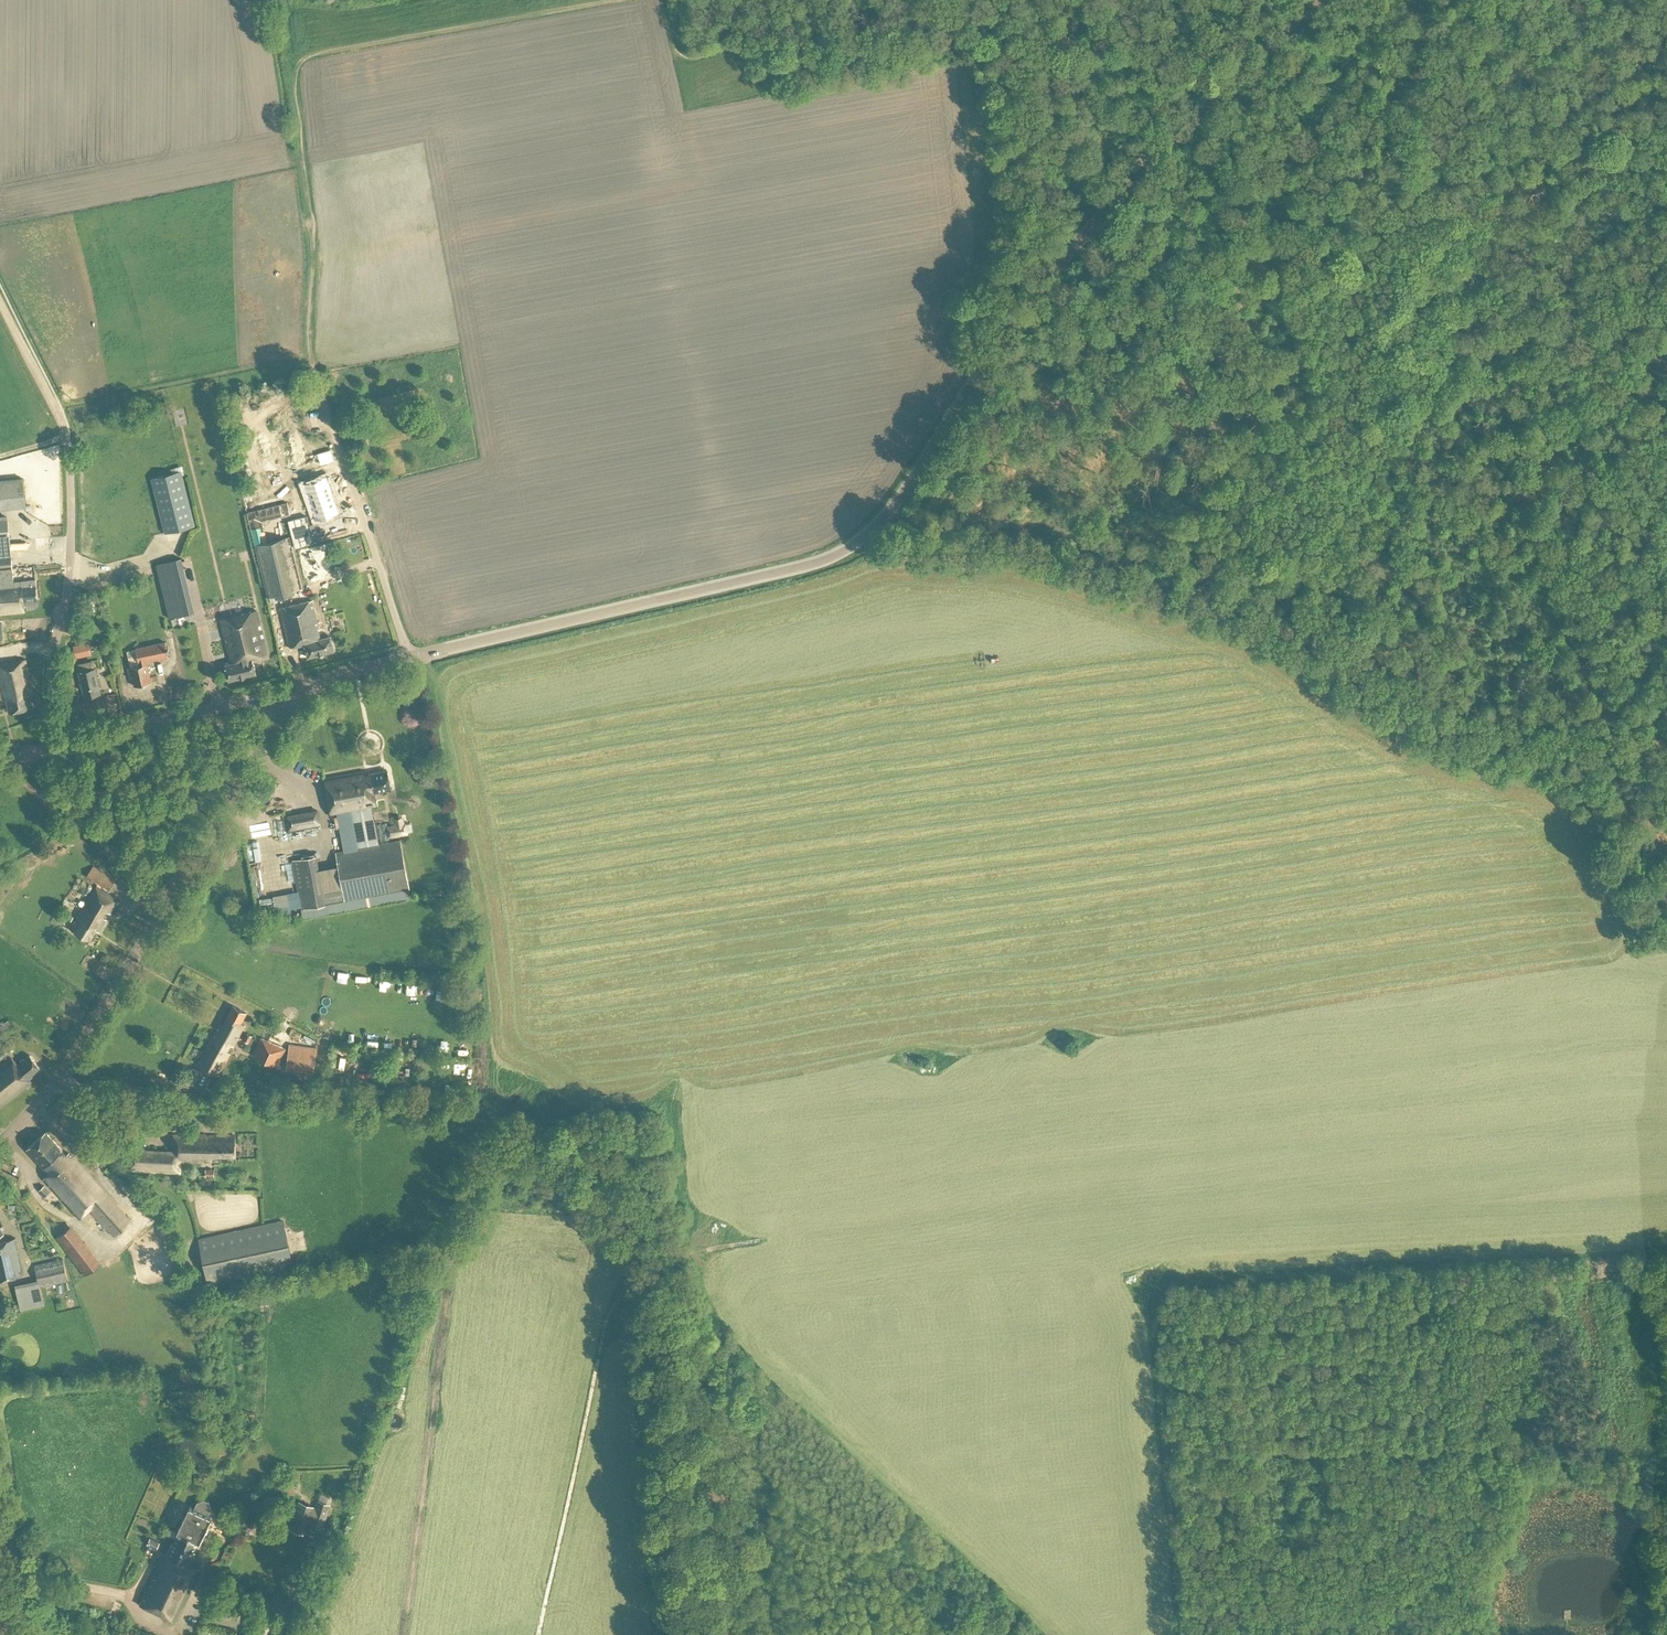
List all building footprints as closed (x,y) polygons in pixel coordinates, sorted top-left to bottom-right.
[(171,472),(151,477),(165,532),(195,525),(180,466),(170,468),(171,472)] [(328,475),(305,483),(317,519),(340,511),(328,475)] [(0,482),(0,510),(25,508),(22,480),(0,482)] [(268,597),(302,588),(293,549),(290,536),(267,541),(262,521),(290,514),(287,502),(247,512),(268,597)] [(1,588),(9,588),(8,586),(14,586),(14,581),(7,520),(0,520),(0,588),(1,588)] [(318,557),(332,554),(330,546),(316,549),(318,557)] [(156,563),(169,617),(193,611),(181,557),(156,563)] [(25,611),(24,601),(37,600),(35,579),(21,580),(14,581),(14,586),(8,586),(9,588),(1,588),(0,588),(0,614),(25,611)] [(330,636),(320,638),(318,629),(319,629),(312,601),(281,608),(290,647),(305,643),(308,657),(334,650),(330,636)] [(264,640),(256,610),(220,619),(231,663),(225,664),(229,680),(256,673),(252,658),(267,654),(264,640)] [(135,647),(136,649),(126,651),(130,667),(128,668),(130,676),(132,675),(135,685),(151,682),(147,661),(169,656),(167,652),(169,651),(168,646),(166,646),(165,641),(135,647)] [(75,658),(90,655),(88,643),(73,646),(75,658)] [(2,699),(3,700),(6,699),(9,712),(32,707),(29,694),(33,693),(26,659),(0,664),(0,699),(2,699)] [(95,668),(79,671),(84,696),(101,693),(95,668)] [(363,771),(324,778),(330,816),(351,812),(357,845),(358,848),(336,852),(338,865),(342,886),(321,890),(317,869),(315,856),(293,860),(301,909),(409,888),(400,840),(377,845),(371,809),(377,808),(375,792),(390,789),(387,770),(364,774),(363,771)] [(318,809),(285,815),(288,832),(321,826),(318,809)] [(38,858),(53,849),(50,843),(35,852),(38,858)] [(86,876),(109,890),(115,880),(93,866),(86,876)] [(110,913),(118,900),(95,886),(77,916),(79,917),(76,921),(75,921),(70,928),(89,941),(96,930),(99,932),(107,919),(104,918),(107,912),(110,913)] [(219,1024),(198,1064),(218,1075),(230,1053),(227,1052),(230,1045),(233,1047),(245,1025),(241,1023),(246,1012),(233,1005),(222,1026),(219,1024)] [(12,1024),(8,1020),(0,1026),(0,1033),(12,1024)] [(249,1043),(252,1036),(246,1033),(243,1040),(249,1043)] [(261,1037),(259,1042),(253,1055),(278,1066),(286,1048),(279,1045),(261,1037)] [(313,1071),(316,1048),(290,1044),(286,1067),(313,1071)] [(8,1053),(4,1048),(0,1051),(0,1060),(8,1053)] [(42,1069),(30,1054),(17,1064),(11,1057),(0,1066),(0,1109),(32,1083),(29,1079),(42,1069)] [(48,1171),(66,1154),(46,1131),(27,1148),(48,1171)] [(162,1171),(180,1172),(181,1163),(201,1163),(201,1161),(205,1160),(205,1162),(212,1162),(212,1157),(236,1157),(235,1134),(207,1135),(207,1133),(172,1134),(172,1145),(175,1144),(176,1151),(129,1148),(128,1169),(156,1171),(156,1169),(162,1170),(162,1171)] [(66,1154),(48,1171),(45,1177),(81,1218),(91,1209),(114,1236),(131,1220),(69,1152),(66,1154)] [(44,1185),(39,1190),(45,1197),(50,1192),(44,1185)] [(232,1231),(198,1238),(208,1286),(293,1268),(283,1221),(232,1231)] [(71,1225),(54,1238),(83,1275),(100,1262),(71,1225)] [(24,1274),(16,1237),(0,1241),(0,1279),(24,1274)] [(34,1265),(38,1279),(15,1285),(21,1310),(45,1305),(41,1287),(69,1281),(63,1258),(34,1265)] [(295,1483),(286,1483),(286,1494),(295,1493),(295,1483)] [(322,1492),(321,1499),(332,1501),(333,1494),(322,1492)] [(267,1495),(268,1509),(281,1508),(280,1494),(267,1495)] [(197,1501),(193,1508),(189,1507),(177,1532),(179,1533),(173,1544),(172,1544),(167,1554),(165,1553),(140,1604),(175,1621),(199,1570),(189,1565),(194,1552),(193,1551),(198,1542),(199,1542),(205,1528),(211,1517),(208,1515),(210,1507),(208,1500),(203,1499),(197,1501)] [(299,1501),(289,1529),(304,1534),(308,1524),(309,1525),(308,1527),(322,1532),(331,1504),(318,1499),(315,1507),(314,1507),(314,1506),(299,1501)] [(147,1544),(156,1549),(160,1541),(151,1537),(147,1544)] [(210,1586),(206,1596),(222,1602),(224,1603),(228,1593),(227,1593),(210,1586)] [(267,1620),(270,1611),(228,1595),(225,1605),(267,1620)]
